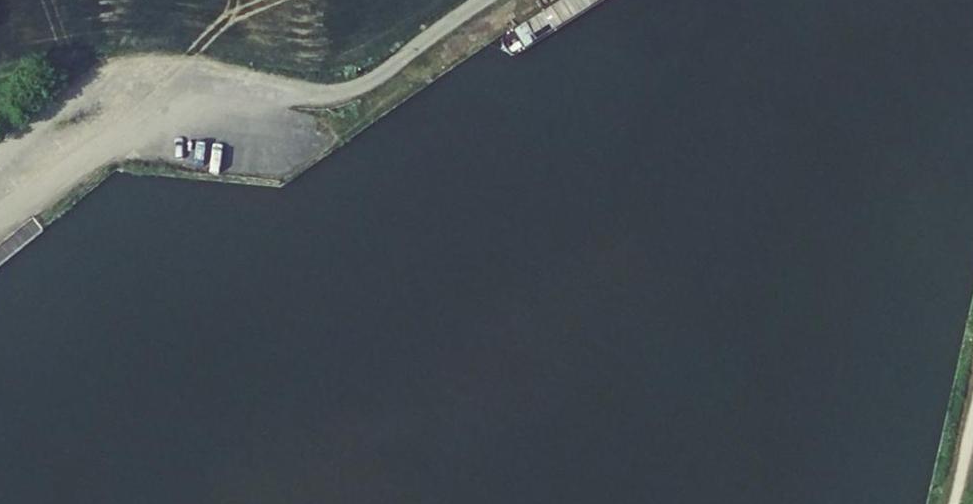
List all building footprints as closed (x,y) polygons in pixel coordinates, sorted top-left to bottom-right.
[(496,55),(500,59),(505,61),(509,61),(607,0),(561,0),(501,38),(495,45),(495,50),(496,55)]
